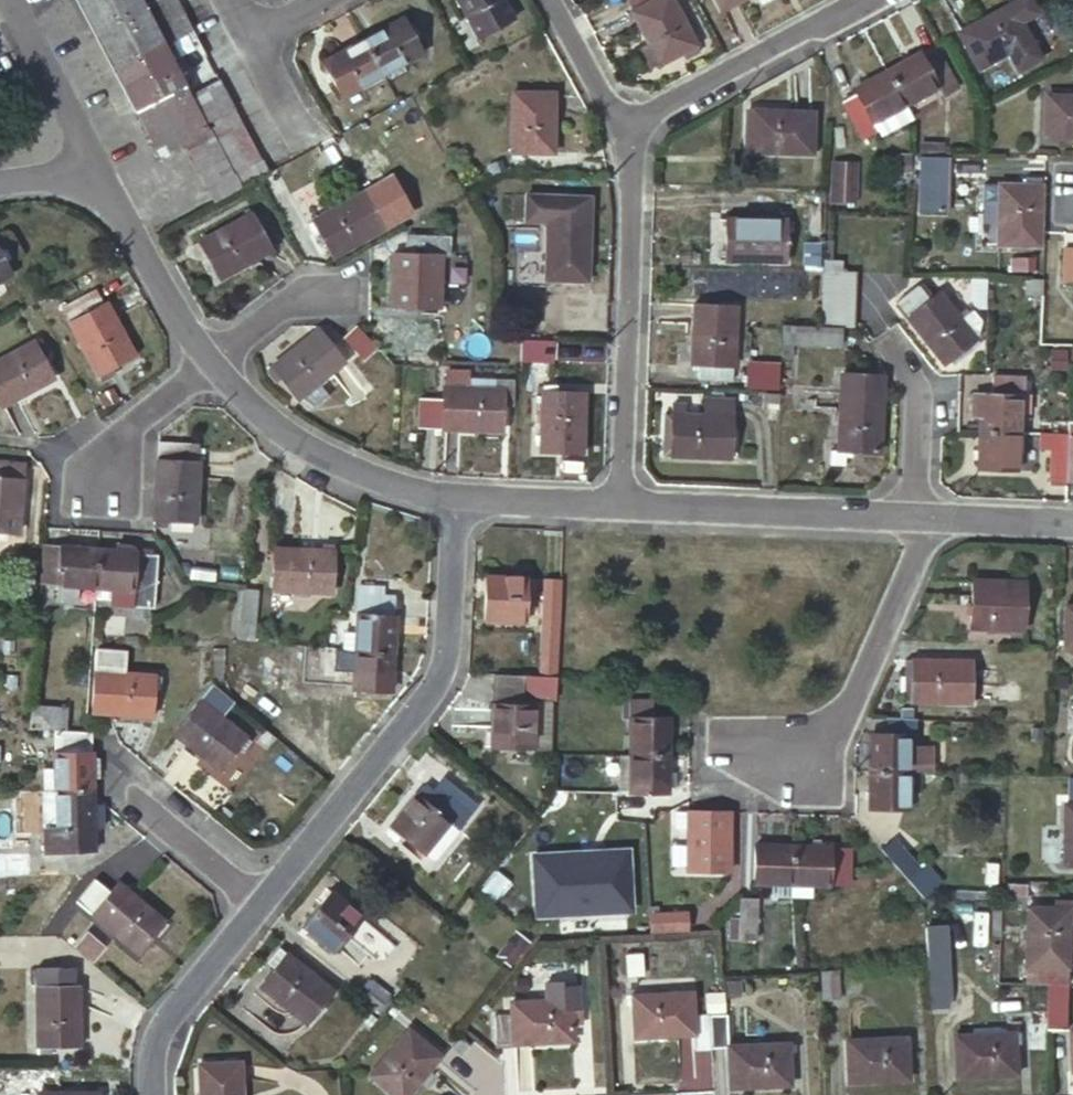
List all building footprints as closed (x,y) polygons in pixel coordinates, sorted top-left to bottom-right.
[(98,26),(142,3),(141,0),(85,0),(98,26)] [(480,37),(512,19),(501,0),(459,0),(480,37)] [(632,12),(652,0),(625,0),(632,12)] [(679,52),(694,43),(669,0),(652,0),(632,12),(631,12),(646,40),(633,48),(646,70),(679,52)] [(722,11),(742,0),(716,0),(722,11)] [(959,29),(979,67),(1008,51),(1018,69),(1041,56),(1010,1),(959,29)] [(98,26),(118,65),(163,42),(142,3),(98,26)] [(403,18),(364,40),(382,73),(421,50),(403,18)] [(364,40),(324,63),(342,96),(382,73),(364,40)] [(129,97),(158,152),(207,127),(163,42),(118,65),(134,95),(129,97)] [(698,50),(694,43),(679,52),(683,58),(698,50)] [(907,100),(938,82),(946,97),(961,89),(940,53),(927,62),(921,52),(890,70),(907,100)] [(875,119),(907,100),(890,70),(857,89),(860,94),(844,103),(865,140),(881,130),(875,119)] [(513,91),(511,153),(552,154),(554,94),(513,91)] [(1045,135),(1072,136),(1072,94),(1046,93),(1045,135)] [(907,100),(875,119),(881,130),(883,133),(915,114),(907,100)] [(755,108),(753,151),(811,153),(813,110),(755,108)] [(184,142),(208,185),(261,158),(237,114),(184,142)] [(918,154),(918,172),(947,174),(948,154),(918,154)] [(208,185),(217,201),(260,178),(268,173),(270,172),(262,158),(261,158),(208,185)] [(831,158),(829,201),(857,202),(859,159),(831,158)] [(998,182),(996,239),(1036,241),(1039,183),(998,182)] [(320,230),(334,256),(385,224),(376,207),(365,189),(313,219),(320,230)] [(549,218),(546,277),(588,279),(591,221),(563,219),(564,195),(530,194),(529,217),(549,218)] [(394,197),(376,207),(385,224),(391,234),(409,224),(394,197)] [(199,242),(219,278),(270,249),(250,214),(199,242)] [(728,216),(726,258),(793,260),(795,218),(728,216)] [(314,234),(320,230),(313,219),(307,223),(314,234)] [(392,252),(390,305),(440,306),(440,253),(449,253),(449,233),(406,232),(405,252),(392,252)] [(1072,281),(1072,246),(1066,246),(1064,281),(1072,281)] [(9,274),(0,258),(0,279),(9,274)] [(1039,293),(1039,278),(1025,277),(1024,293),(1039,293)] [(894,304),(944,365),(949,360),(952,365),(978,345),(974,340),(978,323),(969,311),(958,320),(937,293),(928,300),(917,286),(894,304)] [(853,290),(823,289),(821,324),(839,325),(852,326),(853,290)] [(90,290),(62,307),(100,373),(132,355),(102,302),(99,305),(90,290)] [(735,303),(694,300),(691,359),(699,360),(698,375),(732,377),(732,362),(735,303)] [(782,323),(782,341),(789,342),(838,344),(839,325),(821,324),(819,324),(782,323)] [(362,359),(376,345),(355,324),(342,339),(362,359)] [(276,374),(296,399),(342,361),(318,330),(270,367),(271,368),(276,374)] [(555,342),(523,341),(522,358),(555,359),(555,342)] [(51,377),(31,342),(0,359),(0,404),(51,377)] [(746,364),(746,385),(776,386),(778,365),(746,364)] [(271,368),(267,371),(272,378),(276,374),(271,368)] [(505,430),(505,404),(505,390),(473,387),(473,370),(449,369),(449,387),(445,387),(445,398),(422,396),(421,426),(505,430)] [(1017,431),(1017,392),(1029,393),(1029,374),(995,373),(995,391),(975,390),(974,414),(983,414),(982,429),(1017,431)] [(841,375),(837,452),(830,451),(829,466),(845,467),(845,458),(852,458),(852,452),(879,453),(882,388),(869,386),(870,377),(841,375)] [(513,390),(505,390),(505,404),(513,404),(513,390)] [(545,391),(543,450),(583,452),(586,393),(545,391)] [(669,452),(669,453),(731,456),(734,397),(704,396),(703,411),(685,410),(685,398),(673,397),(672,409),(671,409),(671,411),(669,452)] [(661,452),(669,452),(671,411),(663,409),(661,452)] [(1016,467),(1017,431),(982,429),(980,466),(1016,467)] [(1051,447),(1049,479),(1067,480),(1068,432),(1040,431),(1039,447),(1051,447)] [(156,440),(153,519),(195,520),(198,461),(187,461),(188,442),(156,440)] [(18,531),(23,462),(0,461),(0,530),(18,531)] [(86,593),(87,584),(97,584),(99,549),(44,546),(41,599),(86,602),(86,593)] [(99,549),(97,584),(111,585),(110,604),(158,606),(160,553),(99,549)] [(276,554),(274,595),(334,596),(335,556),(328,556),(276,554)] [(484,577),(482,620),(526,622),(527,579),(484,577)] [(561,578),(544,577),(541,675),(557,675),(561,578)] [(975,579),(974,626),(1026,628),(1027,580),(975,579)] [(97,584),(87,584),(86,593),(97,593),(97,584)] [(360,586),(355,652),(391,655),(395,598),(378,597),(378,586),(360,586)] [(99,649),(94,709),(153,714),(155,689),(162,690),(164,677),(126,673),(127,652),(99,649)] [(354,672),(352,690),(388,692),(391,655),(355,652),(343,651),(342,671),(354,672)] [(896,700),(974,702),(975,660),(903,658),(902,675),(897,675),(896,700)] [(523,674),(496,673),(494,703),(522,703),(523,674)] [(551,697),(556,697),(557,675),(541,675),(523,674),(522,703),(494,703),(492,746),(532,748),(532,753),(549,753),(551,697)] [(629,716),(629,753),(665,753),(666,716),(648,716),(649,696),(618,696),(619,716),(629,716)] [(225,769),(240,747),(248,736),(204,700),(177,731),(225,769)] [(68,707),(33,706),(32,730),(56,731),(67,731),(68,707)] [(894,706),(894,716),(911,717),(911,706),(894,706)] [(888,734),(871,734),(870,771),(907,772),(929,773),(930,745),(907,744),(908,735),(918,735),(918,717),(911,717),(894,716),(888,716),(888,734)] [(93,790),(93,731),(89,731),(67,731),(56,731),(56,791),(93,790)] [(254,740),(248,736),(240,747),(246,752),(254,740)] [(629,753),(618,752),(617,791),(617,809),(648,809),(649,791),(666,791),(665,784),(674,785),(674,768),(665,768),(665,753),(629,753)] [(907,772),(870,771),(869,809),(906,810),(907,772)] [(425,784),(390,825),(424,852),(450,820),(454,824),(474,799),(443,774),(430,789),(425,784)] [(93,790),(56,791),(44,791),(45,851),(93,850),(93,790)] [(1067,802),(1065,861),(1072,862),(1072,802),(1067,802)] [(728,810),(674,807),(674,825),(686,825),(686,869),(726,870),(728,810)] [(623,824),(613,824),(613,843),(623,843),(623,824)] [(810,843),(793,844),(794,881),(850,879),(850,842),(818,843),(819,836),(810,837),(810,843)] [(880,848),(907,880),(919,870),(891,838),(880,848)] [(793,844),(755,844),(755,882),(775,882),(794,881),(793,844)] [(633,847),(533,848),(534,914),(634,912),(633,847)] [(93,881),(76,902),(137,953),(164,921),(120,885),(112,895),(93,881)] [(794,881),(775,882),(775,894),(794,894),(794,881)] [(330,891),(303,924),(334,948),(361,915),(330,891)] [(739,902),(740,917),(742,944),(757,942),(754,900),(739,902)] [(1059,907),(1072,907),(1071,922),(1072,922),(1072,901),(1059,901),(1059,907)] [(1071,922),(1072,907),(1059,907),(1031,906),(1027,984),(1051,984),(1069,985),(1071,922)] [(658,930),(688,928),(687,910),(657,910),(658,930)] [(722,927),(723,945),(742,944),(740,917),(722,918),(722,927)] [(90,959),(109,939),(92,923),(73,943),(90,959)] [(332,989),(278,947),(266,962),(272,967),(258,985),(305,1023),(332,989)] [(930,959),(932,1006),(951,1005),(948,958),(930,959)] [(823,968),(824,998),(842,997),(841,967),(823,968)] [(69,968),(36,969),(36,987),(69,986),(69,968)] [(365,982),(357,994),(379,1011),(387,999),(365,982)] [(497,1043),(574,1040),(573,1010),(579,1010),(578,986),(564,987),(564,982),(546,983),(547,1000),(511,1002),(512,1014),(496,1015),(497,1043)] [(1067,1030),(1069,985),(1051,984),(1049,1030),(1067,1030)] [(36,987),(37,1047),(78,1046),(77,986),(69,986),(36,987)] [(637,1004),(638,1037),(698,1032),(695,990),(628,994),(629,1005),(637,1004)] [(708,1012),(727,1011),(726,996),(707,998),(708,1012)] [(711,1014),(712,1046),(730,1045),(732,1086),(791,1083),(789,1041),(731,1043),(730,1012),(727,1012),(711,1014)] [(371,1076),(396,1094),(408,1094),(439,1055),(407,1030),(371,1076)] [(958,1034),(960,1076),(1019,1072),(1016,1030),(958,1034)] [(848,1039),(851,1080),(909,1077),(907,1036),(848,1039)] [(241,1094),(276,1094),(274,1061),(239,1062),(241,1094)] [(38,1094),(100,1094),(108,1094),(107,1079),(91,1080),(91,1090),(38,1090),(38,1094)]
